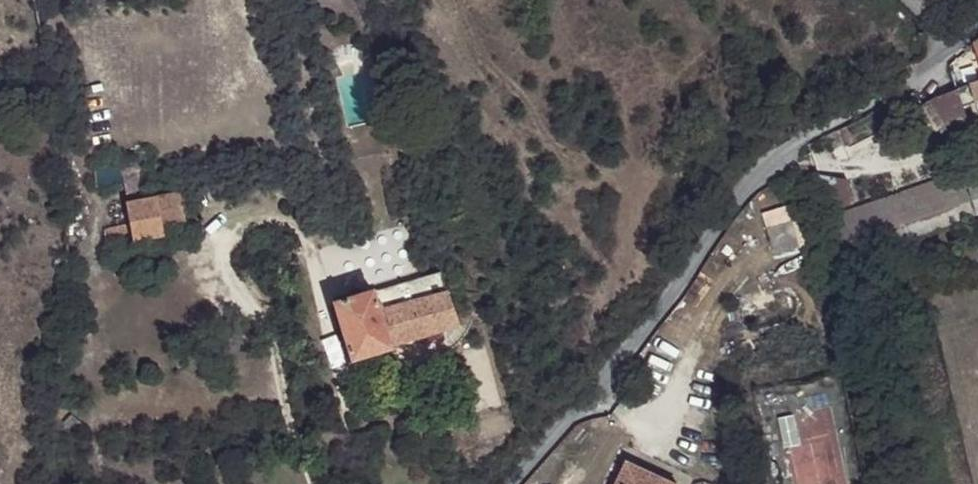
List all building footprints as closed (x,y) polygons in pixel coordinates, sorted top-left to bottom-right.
[(959,74),(950,76),(955,92),(963,89),(959,74)] [(955,92),(960,110),(977,105),(977,108),(977,84),(963,89),(955,92)] [(960,110),(955,92),(926,104),(930,114),(942,141),(966,131),(960,110)] [(942,141),(930,114),(921,119),(928,136),(923,139),(929,153),(944,145),(942,141)] [(106,249),(165,237),(162,227),(185,221),(178,196),(140,203),(134,171),(123,173),(122,167),(93,171),(96,190),(122,188),(126,206),(129,226),(103,231),(106,249)] [(831,221),(844,264),(973,218),(977,216),(977,188),(971,190),(965,174),(831,221)] [(846,181),(816,178),(828,215),(854,206),(846,181)] [(776,253),(802,246),(794,220),(768,227),(776,253)] [(418,291),(439,284),(435,271),(414,279),(418,291)] [(426,291),(428,298),(439,294),(437,287),(426,291)] [(380,291),(372,293),(378,312),(386,310),(380,291)] [(378,312),(372,293),(371,292),(332,305),(350,362),(389,349),(389,345),(378,312)] [(386,310),(378,312),(389,345),(458,326),(447,293),(439,294),(428,298),(386,310)] [(627,463),(616,483),(673,483),(627,463)]
